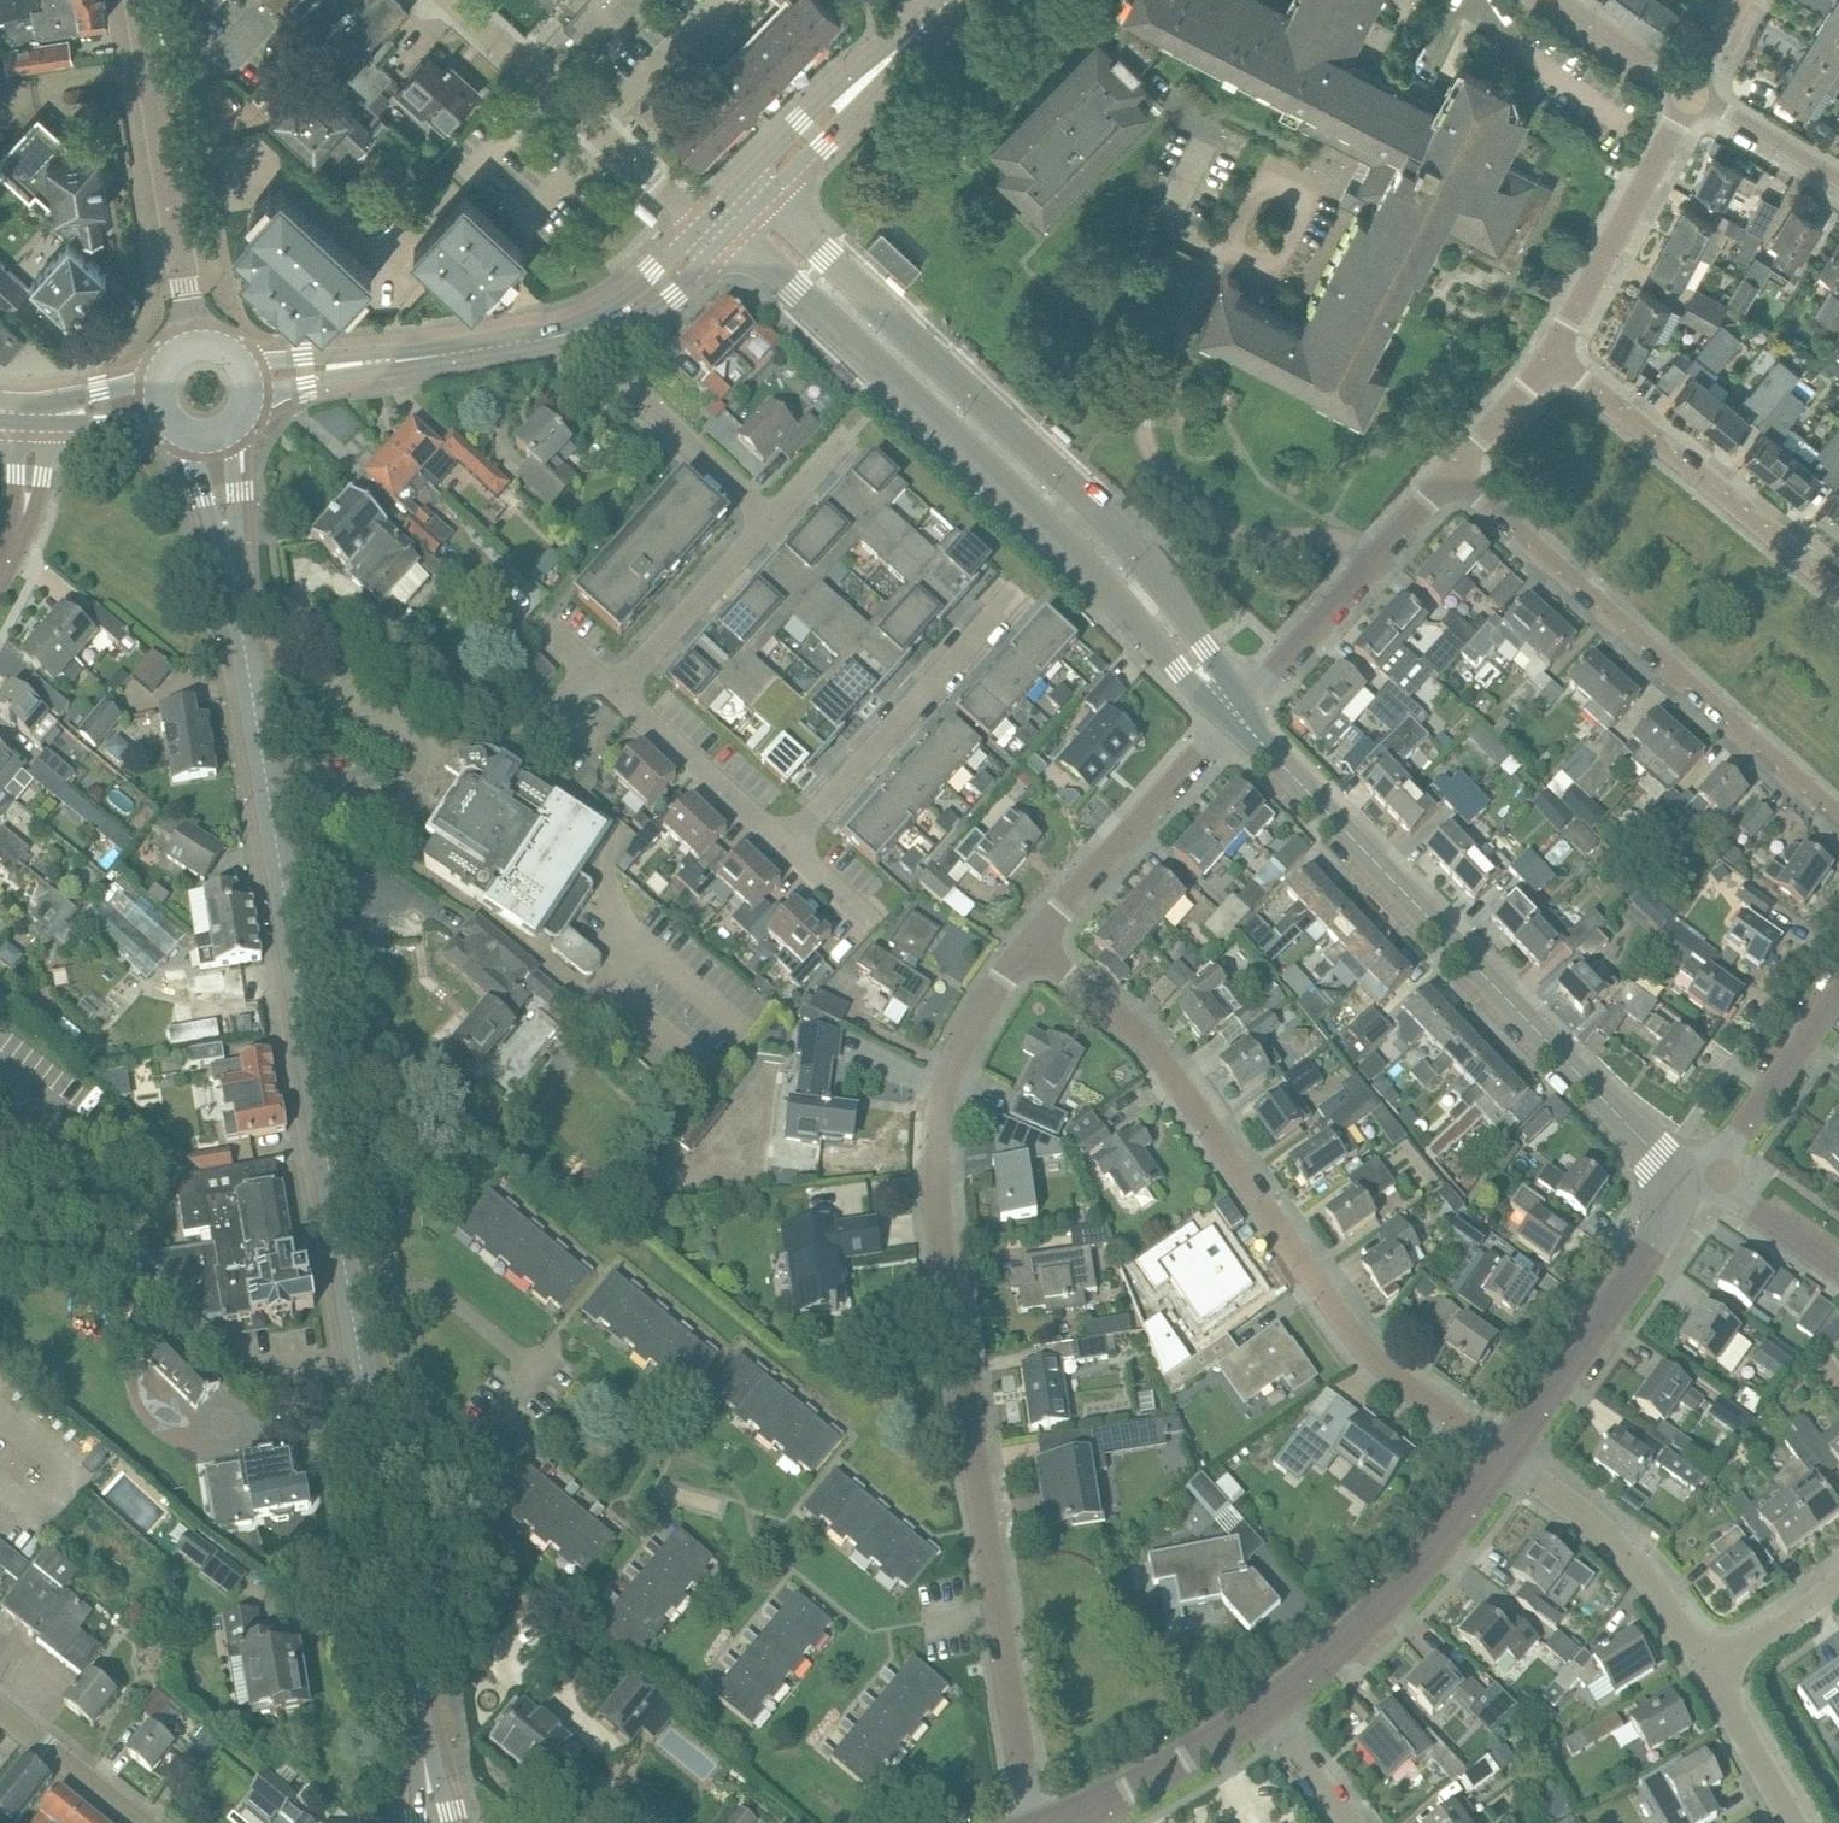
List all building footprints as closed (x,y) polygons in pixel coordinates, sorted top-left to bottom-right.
[(16,45),(7,46),(10,69),(72,60),(68,37),(47,40),(45,27),(109,17),(107,0),(0,0),(0,31),(16,45)] [(351,89),(396,41),(389,35),(410,11),(398,0),(280,0),(275,6),(352,75),(345,83),(351,89)] [(573,14),(564,25),(594,52),(595,50),(593,48),(636,0),(558,0),(573,14)] [(785,7),(820,41),(821,40),(819,38),(826,31),(828,32),(842,18),(823,0),(793,0),(785,7)] [(1124,30),(1152,49),(1161,31),(1176,39),(1173,45),(1206,63),(1210,56),(1241,72),(1238,79),(1272,96),(1275,90),(1290,97),(1284,109),(1300,118),(1297,124),(1322,137),(1373,163),(1357,193),(1376,203),(1368,218),(1359,213),(1301,327),(1234,293),(1240,282),(1229,276),(1199,333),(1217,342),(1221,334),(1317,384),(1313,392),(1364,418),(1387,372),(1367,361),(1433,232),(1437,234),(1436,236),(1436,237),(1438,234),(1510,271),(1553,189),(1530,177),(1496,160),(1512,128),(1516,131),(1515,133),(1516,133),(1518,130),(1517,130),(1526,113),(1500,100),(1506,88),(1508,84),(1468,63),(1465,62),(1464,61),(1439,110),(1397,89),(1350,64),(1383,0),(1299,0),(1292,14),(1264,0),(1121,0),(1118,5),(1124,9),(1116,25),(1124,30)] [(1630,17),(1642,0),(1605,0),(1630,17)] [(1630,17),(1659,38),(1678,11),(1665,2),(1667,0),(1642,0),(1630,17)] [(1824,20),(1838,29),(1838,0),(1837,0),(1824,20)] [(785,7),(764,29),(799,62),(812,49),(810,47),(817,40),(819,42),(820,41),(785,7)] [(1809,45),(1838,63),(1838,29),(1824,20),(1809,45)] [(725,22),(720,28),(729,37),(734,31),(725,22)] [(714,34),(723,43),(729,37),(720,28),(714,34)] [(764,29),(743,51),(778,84),(779,83),(777,82),(784,74),(786,76),(799,62),(764,29)] [(1004,130),(991,143),(1009,160),(998,172),(1043,216),(1056,203),(1050,198),(1079,168),(1084,173),(1108,149),(1103,144),(1131,114),(1136,119),(1148,107),(1149,106),(1133,91),(1145,80),(1133,68),(1152,49),(1124,30),(1119,38),(1119,39),(1111,47),(1098,34),(1085,47),(1090,52),(1062,81),(1056,76),(1033,101),(1038,106),(1009,135),(1004,130)] [(396,41),(351,89),(367,104),(393,76),(378,63),(397,42),(396,41)] [(1794,69),(1823,87),(1823,86),(1833,92),(1838,83),(1838,63),(1809,45),(1794,69)] [(743,51),(721,74),(754,105),(756,107),(770,92),(768,91),(775,84),(777,85),(778,84),(743,51)] [(402,89),(445,130),(479,93),(450,66),(451,65),(449,63),(442,70),(429,58),(402,89)] [(1823,87),(1794,69),(1778,94),(1807,112),(1823,87)] [(312,75),(309,72),(307,75),(307,76),(274,112),(273,112),(271,115),(273,117),(274,117),(316,155),(320,150),(327,156),(338,155),(349,143),(359,151),(374,135),(379,139),(391,126),(379,114),(367,127),(352,114),(353,113),(330,92),(312,75)] [(721,74),(697,99),(730,130),(731,132),(745,118),(744,116),(754,105),(721,74)] [(730,130),(697,99),(689,107),(663,82),(641,105),(701,163),(715,149),(714,147),(721,140),(722,141),(724,139),(723,138),(730,130)] [(0,157),(49,203),(54,202),(56,214),(58,214),(52,219),(71,239),(74,236),(82,242),(101,239),(101,240),(104,240),(103,237),(99,211),(99,208),(106,207),(107,208),(108,208),(109,207),(109,206),(108,205),(100,154),(101,153),(100,152),(100,151),(98,151),(97,152),(75,156),(66,147),(70,144),(39,115),(23,133),(0,157)] [(1696,188),(1717,200),(1724,204),(1733,186),(1750,195),(1758,181),(1740,172),(1741,171),(1713,157),(1696,188)] [(370,200),(350,181),(338,195),(379,233),(401,209),(380,189),(370,200)] [(253,255),(243,266),(298,316),(308,306),(324,320),(340,302),(342,303),(372,270),(282,187),(252,221),(253,222),(237,240),(253,255)] [(414,250),(473,305),(491,286),(501,296),(517,279),(506,269),(524,250),(465,196),(414,250)] [(1763,196),(1746,227),(1762,236),(1779,204),(1763,196)] [(1713,261),(1729,231),(1725,229),(1686,208),(1669,238),(1713,261)] [(1770,265),(1790,276),(1820,226),(1821,226),(1821,225),(1794,209),(1774,242),(1781,247),(1770,265)] [(1746,227),(1742,224),(1731,218),(1725,229),(1729,231),(1736,235),(1744,239),(1735,256),(1748,263),(1762,236),(1761,235),(1746,227)] [(881,230),(867,245),(907,281),(921,266),(881,230)] [(1713,261),(1669,238),(1652,269),(1680,284),(1697,254),(1712,262),(1713,261)] [(31,283),(48,298),(66,315),(68,317),(70,315),(69,315),(104,277),(105,277),(107,275),(104,273),(69,241),(31,283)] [(1831,322),(1838,327),(1838,242),(1829,258),(1823,269),(1837,278),(1816,312),(1831,322)] [(8,310),(29,288),(0,260),(0,302),(8,310)] [(884,279),(900,294),(905,287),(890,272),(884,279)] [(1729,300),(1745,310),(1759,288),(1742,278),(1729,300)] [(1696,286),(1689,301),(1720,317),(1727,303),(1696,286)] [(1641,290),(1624,321),(1653,336),(1670,305),(1641,290)] [(1720,317),(1689,301),(1681,316),(1712,333),(1720,317)] [(726,302),(704,325),(733,353),(753,332),(771,350),(781,340),(762,322),(754,330),(726,302)] [(28,339),(0,316),(0,352),(1,351),(12,359),(28,339)] [(1653,336),(1624,321),(1608,352),(1636,367),(1653,336)] [(1701,422),(1702,422),(1722,397),(1707,385),(1718,373),(1715,371),(1741,339),(1722,323),(1694,359),(1696,360),(1687,371),(1694,376),(1690,382),(1675,401),(1689,412),(1690,416),(1697,422),(1701,422)] [(733,353),(704,325),(682,347),(710,375),(703,383),(721,401),(731,392),(721,382),(741,361),(733,353)] [(958,348),(974,362),(979,356),(964,341),(958,348)] [(1826,362),(1838,370),(1838,341),(1826,362)] [(1669,393),(1687,371),(1696,360),(1694,359),(1681,352),(1656,383),(1669,393)] [(1747,396),(1738,408),(1751,419),(1757,411),(1765,417),(1789,387),(1790,388),(1801,373),(1781,357),(1749,398),(1747,396)] [(828,374),(847,390),(855,381),(837,364),(828,374)] [(1811,364),(1802,374),(1810,381),(1819,370),(1811,364)] [(1789,387),(1765,417),(1772,423),(1765,432),(1781,444),(1787,435),(1794,427),(1790,424),(1807,402),(1790,388),(1789,387)] [(1722,397),(1702,422),(1703,423),(1704,427),(1712,433),(1716,433),(1730,445),(1745,426),(1751,419),(1722,397)] [(600,413),(608,422),(617,413),(608,404),(600,413)] [(738,438),(764,463),(787,438),(799,450),(822,427),(809,414),(796,428),(771,404),(738,438)] [(517,445),(534,462),(520,477),(551,507),(578,480),(555,458),(572,441),(546,416),(517,445)] [(1808,465),(1821,475),(1826,469),(1834,475),(1838,469),(1838,425),(1813,458),(1808,465)] [(414,426),(392,450),(428,482),(436,473),(441,478),(457,460),(505,502),(516,490),(459,440),(446,454),(414,426)] [(1051,433),(1067,448),(1072,443),(1056,428),(1051,433)] [(1745,457),(1772,478),(1792,453),(1765,432),(1745,457)] [(428,482),(391,450),(368,476),(386,492),(414,519),(404,530),(430,553),(442,539),(437,534),(435,536),(424,526),(434,515),(425,507),(421,512),(410,502),(428,482)] [(1792,453),(1772,478),(1800,501),(1815,482),(1821,475),(1808,465),(1792,453)] [(915,463),(934,480),(942,471),(924,454),(915,463)] [(855,509),(898,547),(913,531),(889,510),(909,489),(875,458),(850,485),(865,498),(855,509)] [(610,563),(579,597),(622,636),(653,602),(650,599),(670,582),(665,577),(674,568),(679,573),(727,517),(685,479),(673,493),(678,498),(615,568),(610,563)] [(1838,533),(1838,490),(1837,489),(1817,515),(1838,533)] [(314,536),(312,538),(353,574),(349,578),(363,590),(363,591),(373,600),(381,607),(416,566),(419,562),(411,555),(415,549),(371,512),(353,496),(354,496),(352,494),(350,496),(351,496),(314,536)] [(898,547),(855,509),(846,520),(831,506),(808,532),(807,531),(806,532),(841,564),(860,543),(883,564),(898,547)] [(1463,530),(1440,557),(1475,589),(1476,587),(1465,577),(1476,565),(1488,576),(1500,563),(1488,553),(1463,530)] [(898,547),(941,586),(950,575),(965,588),(989,562),(955,531),(936,552),(913,531),(898,547)] [(798,572),(789,583),(831,622),(846,605),(823,584),(841,564),(806,532),(807,533),(784,559),(798,572)] [(1034,554),(1015,537),(1007,547),(1025,563),(1034,554)] [(941,586),(898,547),(883,564),(907,585),(888,605),(923,637),(924,637),(922,636),(946,610),(931,597),(941,586)] [(1475,589),(1440,557),(1417,583),(1440,604),(1452,592),(1462,602),(1475,589)] [(1489,599),(1500,609),(1523,584),(1511,574),(1489,599)] [(831,622),(789,583),(779,594),(764,581),(741,606),(740,605),(739,606),(775,638),(793,617),(816,638),(831,622)] [(1488,624),(1461,654),(1474,666),(1480,659),(1482,660),(1494,647),(1499,651),(1507,642),(1520,654),(1551,619),(1528,598),(1512,616),(1503,627),(1498,633),(1488,624)] [(1378,626),(1402,648),(1426,621),(1402,599),(1378,626)] [(923,638),(923,637),(888,605),(869,626),(846,605),(831,622),(874,660),(883,649),(898,663),(921,637),(923,638)] [(64,610),(44,633),(74,659),(99,630),(119,647),(130,635),(97,606),(86,619),(87,620),(87,619),(89,620),(84,626),(64,610)] [(775,638),(739,606),(740,608),(717,633),(731,647),(722,657),(764,696),(779,679),(756,658),(775,638)] [(372,633),(392,651),(411,630),(391,612),(372,633)] [(1449,630),(1447,632),(1465,648),(1486,624),(1478,616),(1469,627),(1452,612),(1441,624),(1449,630)] [(1040,624),(1031,635),(1061,662),(1079,642),(1052,618),(1049,616),(1041,624),(1040,624)] [(1551,619),(1520,654),(1531,664),(1524,672),(1531,679),(1527,683),(1540,694),(1551,681),(1544,675),(1575,640),(1551,619)] [(821,680),(856,711),(857,711),(855,710),(879,684),(864,671),(874,660),(831,622),(816,638),(840,659),(821,680)] [(1378,626),(1355,652),(1389,682),(1381,692),(1407,715),(1409,713),(1416,720),(1414,722),(1415,722),(1420,728),(1430,717),(1424,712),(1396,687),(1418,662),(1402,648),(1378,626)] [(1465,648),(1447,632),(1421,661),(1439,677),(1465,648)] [(74,659),(44,633),(24,657),(43,673),(38,679),(36,677),(37,677),(36,676),(25,689),(59,718),(70,706),(49,689),(60,676),(71,685),(85,669),(74,659)] [(1031,635),(1014,653),(1044,681),(1061,662),(1031,635)] [(512,676),(533,696),(556,672),(535,652),(512,676)] [(132,677),(153,693),(172,669),(151,653),(132,677)] [(1014,653),(996,673),(1026,701),(1044,681),(1014,653)] [(764,696),(722,657),(712,668),(697,655),(673,682),(707,712),(727,691),(750,712),(764,696)] [(1567,684),(1589,705),(1615,676),(1593,656),(1567,684)] [(1101,675),(1108,668),(1096,657),(1090,664),(1101,675)] [(1340,668),(1316,695),(1339,716),(1364,689),(1340,668)] [(985,679),(975,690),(1008,720),(1026,701),(996,673),(988,682),(985,679)] [(1639,698),(1615,676),(1584,711),(1598,724),(1589,733),(1592,736),(1560,771),(1576,786),(1617,740),(1608,732),(1639,698)] [(1082,739),(1061,762),(1093,790),(1107,775),(1103,772),(1111,763),(1115,766),(1139,739),(1108,711),(1125,692),(1108,677),(1086,702),(1095,711),(1075,733),(1082,739)] [(764,696),(807,734),(817,724),(831,737),(854,711),(856,712),(856,711),(821,680),(802,700),(779,679),(764,696)] [(1540,695),(1536,700),(1547,710),(1563,692),(1551,681),(1540,694),(1540,695)] [(1508,705),(1511,708),(1521,717),(1536,700),(1540,695),(1540,694),(1527,683),(1508,705)] [(0,701),(0,712),(13,723),(31,738),(40,746),(59,724),(50,716),(32,701),(14,685),(0,701)] [(1062,685),(1055,692),(1067,703),(1073,695),(1062,685)] [(990,740),(1008,720),(975,690),(965,701),(968,704),(960,713),(990,740)] [(1049,699),(1060,710),(1067,703),(1055,692),(1049,699)] [(1381,692),(1365,709),(1384,727),(1394,716),(1401,723),(1407,715),(1381,692)] [(1330,752),(1353,727),(1339,716),(1316,695),(1293,720),(1330,754),(1331,753),(1330,752)] [(797,745),(807,734),(764,696),(750,712),(773,733),(754,754),(788,785),(812,758),(797,745)] [(162,709),(167,739),(173,782),(193,778),(217,775),(208,720),(198,722),(195,704),(171,708),(162,709)] [(82,736),(99,749),(123,719),(107,706),(82,736)] [(1511,708),(1505,715),(1505,719),(1513,726),(1521,717),(1511,708)] [(1633,759),(1646,772),(1679,735),(1665,723),(1666,722),(1657,714),(1631,743),(1640,751),(1633,759)] [(1362,784),(1386,809),(1407,790),(1391,774),(1430,737),(1420,728),(1415,722),(1414,722),(1410,718),(1383,745),(1393,755),(1382,765),(1362,784)] [(953,721),(935,741),(965,768),(983,748),(953,721)] [(1027,724),(1020,731),(1032,742),(1038,734),(1027,724)] [(1478,724),(1466,736),(1476,746),(1488,735),(1478,724)] [(1014,738),(1025,749),(1032,742),(1020,731),(1014,738)] [(1652,808),(1664,819),(1688,793),(1687,792),(1681,798),(1673,790),(1704,755),(1694,747),(1693,748),(1679,735),(1646,772),(1667,793),(1652,808)] [(1341,762),(1353,772),(1375,748),(1363,737),(1341,762)] [(1576,786),(1561,802),(1568,809),(1583,793),(1591,800),(1614,775),(1609,770),(1627,750),(1617,740),(1576,786)] [(924,746),(914,758),(947,788),(965,768),(935,741),(927,749),(924,746)] [(613,775),(631,791),(659,761),(642,744),(613,775)] [(47,750),(38,762),(65,784),(75,773),(47,750)] [(5,793),(23,770),(5,755),(0,751),(0,789),(5,793)] [(599,752),(590,763),(597,770),(607,759),(599,752)] [(464,783),(456,795),(427,837),(435,842),(427,856),(427,858),(427,861),(427,863),(428,866),(487,906),(486,907),(536,941),(541,933),(553,941),(571,966),(588,947),(569,930),(592,895),(579,876),(608,833),(557,799),(556,801),(504,767),(488,770),(487,763),(487,761),(486,760),(484,759),(483,758),(459,761),(463,783),(464,783)] [(907,772),(900,780),(930,807),(947,788),(914,758),(904,769),(907,772)] [(659,761),(631,791),(648,807),(676,777),(659,761)] [(65,784),(38,762),(27,775),(54,798),(65,784)] [(1688,793),(1664,819),(1674,829),(1686,817),(1694,825),(1710,808),(1722,820),(1747,793),(1722,771),(1696,800),(1688,793)] [(983,772),(977,779),(988,790),(995,782),(983,772)] [(1407,790),(1386,809),(1411,835),(1428,819),(1445,802),(1453,810),(1472,792),(1457,777),(1438,795),(1432,788),(1418,801),(1407,790)] [(982,797),(988,790),(977,779),(970,786),(982,797)] [(900,780),(882,799),(912,827),(930,807),(900,780)] [(1216,808),(1243,833),(1254,842),(1275,819),(1237,784),(1216,808)] [(1591,800),(1576,786),(1561,802),(1568,809),(1593,832),(1608,815),(1591,800)] [(0,789),(0,821),(16,802),(5,793),(0,789)] [(1487,808),(1472,792),(1453,810),(1468,826),(1487,808)] [(711,816),(692,798),(673,819),(663,810),(651,823),(644,831),(636,839),(648,851),(662,835),(666,839),(670,834),(682,846),(711,816)] [(882,799),(865,819),(895,846),(912,827),(882,799)] [(1740,829),(1752,839),(1756,834),(1772,816),(1760,806),(1744,823),(1740,829)] [(1216,808),(1195,831),(1223,856),(1243,833),(1216,808)] [(948,810),(942,818),(953,828),(960,821),(948,810)] [(161,822),(156,829),(177,842),(168,858),(204,880),(224,849),(187,826),(166,813),(161,822)] [(640,813),(633,821),(644,831),(651,823),(640,813)] [(1026,855),(1041,838),(1012,813),(986,841),(976,832),(956,854),(950,849),(921,883),(943,902),(955,887),(945,878),(961,860),(967,865),(967,866),(982,880),(991,870),(1003,881),(1004,881),(1005,882),(1028,856),(1026,855)] [(688,887),(690,889),(725,853),(715,844),(727,831),(711,816),(682,846),(692,855),(688,859),(691,862),(670,884),(681,895),(688,887)] [(947,835),(953,828),(942,818),(935,825),(947,835)] [(895,846),(865,819),(855,829),(855,830),(847,839),(850,841),(850,842),(877,866),(895,846)] [(109,822),(99,833),(125,855),(135,843),(109,822)] [(0,830),(0,846),(20,862),(30,850),(2,827),(0,830)] [(1223,856),(1195,831),(1174,855),(1202,880),(1223,856)] [(1427,852),(1450,876),(1472,855),(1448,831),(1427,852)] [(1291,842),(1274,861),(1287,873),(1304,854),(1291,842)] [(9,875),(20,862),(0,846),(0,867),(9,875)] [(1729,846),(1721,859),(1733,867),(1742,854),(1729,846)] [(1778,888),(1805,907),(1832,869),(1805,850),(1804,852),(1797,847),(1791,848),(1785,857),(1786,863),(1793,868),(1788,874),(1772,862),(1763,875),(1779,886),(1778,888)] [(718,878),(737,895),(764,866),(746,849),(734,862),(725,853),(690,889),(700,898),(718,878)] [(913,849),(907,856),(919,867),(925,860),(913,849)] [(1472,855),(1450,876),(1475,902),(1498,881),(1497,881),(1510,868),(1519,877),(1538,859),(1528,849),(1509,867),(1501,858),(1488,871),(1472,855)] [(1613,855),(1600,868),(1631,898),(1644,885),(1613,855)] [(907,856),(900,863),(912,874),(919,867),(907,856)] [(1547,868),(1538,859),(1519,877),(1536,894),(1554,876),(1547,868)] [(1267,868),(1254,882),(1268,894),(1280,880),(1287,873),(1274,861),(1267,868)] [(1723,865),(1711,873),(1719,883),(1730,875),(1723,865)] [(764,866),(737,895),(736,895),(746,904),(731,921),(747,936),(772,909),(763,900),(781,881),(764,866)] [(1248,923),(1241,931),(1254,945),(1264,955),(1331,891),(1311,870),(1294,886),(1287,893),(1297,904),(1284,917),(1286,920),(1274,932),(1271,929),(1257,914),(1248,923)] [(1158,873),(1137,896),(1165,921),(1186,897),(1158,873)] [(82,920),(147,978),(187,934),(122,876),(82,920)] [(157,886),(147,898),(161,909),(170,897),(157,886)] [(212,936),(213,938),(228,935),(227,929),(234,928),(234,929),(256,925),(252,902),(239,904),(237,886),(206,891),(212,936)] [(1735,898),(1762,918),(1771,906),(1744,886),(1735,898)] [(37,933),(49,943),(77,909),(53,888),(30,915),(43,926),(37,933)] [(1327,935),(1352,912),(1331,891),(1264,955),(1272,963),(1301,935),(1303,936),(1316,924),(1327,935)] [(1233,894),(1218,911),(1237,928),(1252,912),(1233,894)] [(1137,896),(1116,919),(1144,944),(1165,921),(1137,896)] [(1491,919),(1515,944),(1538,922),(1514,897),(1491,919)] [(772,909),(747,936),(758,945),(768,934),(780,921),(787,913),(777,903),(772,909)] [(780,921),(768,934),(786,950),(787,951),(815,920),(797,903),(787,913),(780,921)] [(1662,905),(1649,918),(1661,930),(1674,917),(1662,905)] [(1751,910),(1726,946),(1739,955),(1740,956),(1760,970),(1762,966),(1771,953),(1772,954),(1780,941),(1761,927),(1758,925),(1762,919),(1751,910)] [(1237,928),(1218,911),(1202,928),(1222,945),(1237,928)] [(1538,922),(1515,944),(1540,969),(1557,953),(1568,942),(1577,951),(1597,932),(1596,932),(1605,923),(1594,913),(1572,934),(1550,911),(1539,922),(1538,922)] [(859,967),(872,976),(869,980),(893,996),(890,1000),(893,1002),(893,1001),(913,1014),(914,1013),(912,1011),(929,986),(931,987),(932,986),(902,967),(918,964),(940,931),(939,930),(938,932),(912,915),(913,913),(912,912),(890,945),(895,949),(889,958),(873,947),(859,967)] [(1340,962),(1347,955),(1371,932),(1352,912),(1327,935),(1337,945),(1324,958),(1326,961),(1314,973),(1321,981),(1340,962)] [(473,942),(467,949),(456,940),(442,957),(495,998),(455,1045),(474,1061),(479,1065),(515,1025),(511,1021),(534,994),(549,1008),(561,993),(536,972),(539,969),(476,916),(463,933),(473,942)] [(1144,944),(1116,919),(1095,943),(1106,953),(1096,963),(1119,984),(1130,973),(1123,967),(1144,944)] [(786,950),(777,959),(794,974),(789,979),(800,989),(825,962),(815,953),(832,936),(815,920),(787,951),(786,950)] [(212,936),(196,939),(201,969),(261,960),(256,925),(234,929),(234,928),(227,929),(228,935),(213,938),(212,936)] [(1710,972),(1719,960),(1669,925),(1654,947),(1684,968),(1680,973),(1698,985),(1690,997),(1692,999),(1690,1001),(1702,1010),(1704,1008),(1723,1021),(1742,995),(1710,972)] [(1347,955),(1340,962),(1360,982),(1367,976),(1391,953),(1371,932),(1347,955)] [(1608,944),(1597,932),(1577,951),(1576,952),(1587,964),(1608,944)] [(1726,946),(1720,955),(1733,964),(1739,955),(1726,946)] [(1391,953),(1367,976),(1379,989),(1372,996),(1380,1005),(1411,974),(1391,953)] [(1178,961),(1171,969),(1184,981),(1191,973),(1178,961)] [(1203,985),(1202,985),(1193,993),(1197,999),(1180,1012),(1204,1042),(1225,1025),(1206,1002),(1225,987),(1215,975),(1217,973),(1210,967),(1197,979),(1203,985)] [(1584,1015),(1582,1016),(1585,1019),(1593,1012),(1592,1010),(1619,985),(1603,969),(1592,979),(1581,967),(1559,989),(1584,1015)] [(183,988),(180,1000),(191,1003),(226,998),(224,990),(226,989),(223,971),(194,975),(195,980),(172,973),(169,984),(183,988)] [(761,977),(753,986),(765,996),(773,987),(761,977)] [(1233,1016),(1243,1028),(1265,1010),(1268,1014),(1286,999),(1272,983),(1255,998),(1233,1016)] [(1614,1005),(1611,1011),(1597,1030),(1609,1039),(1627,1014),(1642,1025),(1657,1004),(1629,984),(1614,1005)] [(818,990),(814,999),(811,1007),(821,1013),(841,1022),(849,1005),(818,990)] [(1404,1013),(1395,1022),(1404,1031),(1399,1036),(1410,1047),(1423,1034),(1425,1035),(1448,1013),(1427,991),(1410,1008),(1404,1013)] [(1308,993),(1298,1003),(1315,1025),(1327,1013),(1308,993)] [(1347,1030),(1358,1041),(1381,1019),(1370,1008),(1347,1030)] [(1425,1035),(1445,1056),(1468,1034),(1448,1013),(1425,1035)] [(1246,1031),(1254,1042),(1277,1026),(1269,1015),(1246,1031)] [(1646,1030),(1666,1044),(1653,1063),(1680,1082),(1702,1051),(1683,1037),(1655,1017),(1646,1030)] [(1381,1019),(1358,1041),(1340,1058),(1350,1071),(1392,1030),(1381,1019)] [(787,1138),(795,1139),(795,1140),(817,1143),(818,1138),(842,1141),(845,1138),(852,1139),(856,1111),(831,1108),(831,1103),(825,1102),(831,1057),(837,1058),(840,1033),(801,1028),(798,1053),(805,1054),(800,1103),(791,1102),(787,1138)] [(1025,1097),(1030,1099),(1049,1111),(1049,1109),(1070,1075),(1082,1054),(1050,1036),(1048,1040),(1034,1033),(1023,1051),(1040,1060),(1035,1070),(1032,1069),(1019,1092),(1020,1093),(1026,1096),(1025,1097)] [(1468,1034),(1445,1056),(1432,1069),(1438,1078),(1452,1064),(1465,1077),(1488,1054),(1468,1034)] [(1221,1065),(1241,1092),(1282,1064),(1268,1043),(1254,1053),(1249,1046),(1221,1065)] [(189,1050),(191,1065),(225,1060),(223,1045),(189,1050)] [(1374,1054),(1358,1069),(1369,1081),(1385,1066),(1374,1054)] [(1450,1115),(1457,1122),(1474,1106),(1507,1075),(1488,1054),(1465,1077),(1475,1088),(1461,1101),(1463,1103),(1450,1115)] [(226,1115),(222,1115),(226,1140),(239,1138),(239,1139),(287,1131),(283,1104),(279,1104),(271,1055),(242,1059),(242,1062),(211,1067),(214,1085),(221,1084),(226,1115)] [(1423,1060),(1409,1073),(1415,1079),(1417,1081),(1418,1082),(1431,1069),(1423,1060)] [(1282,1096),(1256,1114),(1276,1142),(1296,1128),(1300,1125),(1312,1117),(1299,1099),(1320,1085),(1323,1082),(1308,1061),(1282,1078),(1291,1091),(1283,1096),(1282,1096)] [(128,1069),(94,1075),(118,1099),(133,1097),(128,1069)] [(1431,1069),(1418,1082),(1424,1089),(1437,1076),(1431,1069)] [(1357,1075),(1341,1087),(1349,1098),(1353,1102),(1369,1091),(1357,1075)] [(1508,1075),(1474,1106),(1484,1117),(1507,1140),(1521,1126),(1509,1113),(1528,1096),(1508,1075)] [(1351,1103),(1334,1116),(1346,1133),(1383,1108),(1369,1091),(1353,1102),(1351,1103)] [(1020,1093),(1010,1115),(1025,1123),(1057,1138),(1063,1124),(1066,1118),(1049,1109),(1049,1111),(1030,1099),(1025,1097),(1026,1096),(1020,1093)] [(1336,1097),(1317,1110),(1324,1120),(1343,1107),(1336,1098),(1336,1097)] [(1474,1106),(1457,1122),(1427,1152),(1436,1161),(1484,1117),(1474,1106)] [(1520,1131),(1530,1142),(1552,1121),(1542,1111),(1520,1131)] [(1069,1143),(1080,1159),(1108,1139),(1090,1113),(1063,1132),(1071,1142),(1069,1143)] [(1309,1148),(1290,1162),(1307,1187),(1327,1173),(1346,1160),(1359,1151),(1346,1133),(1334,1116),(1331,1117),(1321,1124),(1328,1135),(1309,1148)] [(1012,1160),(993,1163),(994,1165),(995,1164),(1003,1219),(1002,1219),(1002,1220),(1026,1217),(1036,1215),(1028,1160),(1060,1156),(1058,1143),(1005,1120),(1012,1160)] [(1831,1132),(1838,1138),(1838,1120),(1831,1132)] [(1104,1154),(1092,1162),(1103,1178),(1108,1175),(1125,1200),(1132,1195),(1134,1198),(1151,1186),(1162,1178),(1148,1159),(1146,1160),(1140,1153),(1150,1145),(1139,1129),(1131,1135),(1130,1133),(1103,1152),(1104,1154)] [(1831,1132),(1819,1149),(1818,1148),(1809,1160),(1828,1174),(1822,1183),(1836,1193),(1838,1189),(1838,1138),(1831,1132)] [(1495,1165),(1504,1172),(1521,1148),(1512,1142),(1495,1165)] [(1358,1159),(1342,1170),(1348,1178),(1364,1167),(1358,1159)] [(1326,1214),(1344,1240),(1364,1226),(1375,1219),(1367,1206),(1395,1186),(1377,1160),(1347,1181),(1355,1194),(1346,1200),(1326,1214)] [(203,1174),(175,1179),(185,1235),(209,1231),(213,1250),(160,1259),(223,1322),(269,1315),(269,1319),(283,1328),(293,1316),(292,1311),(315,1307),(318,1299),(317,1291),(309,1285),(308,1274),(296,1275),(294,1260),(295,1260),(283,1186),(280,1186),(276,1162),(255,1165),(203,1174)] [(1549,1167),(1539,1182),(1558,1195),(1557,1196),(1566,1202),(1585,1216),(1597,1200),(1603,1205),(1613,1190),(1607,1186),(1608,1185),(1580,1165),(1569,1181),(1549,1167)] [(1447,1185),(1437,1193),(1455,1215),(1465,1206),(1447,1185)] [(1539,1214),(1546,1205),(1524,1189),(1511,1207),(1532,1223),(1519,1242),(1550,1264),(1570,1236),(1539,1214)] [(461,1227),(487,1247),(515,1213),(516,1213),(520,1209),(513,1203),(510,1208),(490,1192),(461,1227)] [(787,1203),(790,1220),(806,1217),(803,1200),(787,1203)] [(487,1247),(512,1268),(541,1234),(545,1230),(538,1224),(534,1228),(516,1213),(515,1213),(487,1247)] [(1453,1228),(1480,1247),(1489,1233),(1462,1214),(1453,1228)] [(1389,1247),(1363,1266),(1382,1294),(1383,1293),(1388,1299),(1398,1292),(1393,1285),(1410,1274),(1401,1261),(1417,1250),(1405,1232),(1407,1231),(1399,1219),(1378,1233),(1386,1245),(1387,1244),(1389,1247)] [(836,1257),(879,1252),(875,1222),(832,1228),(832,1223),(785,1230),(788,1251),(794,1250),(802,1311),(831,1307),(832,1311),(837,1310),(836,1306),(843,1305),(836,1257)] [(1215,1225),(1146,1270),(1185,1329),(1253,1283),(1215,1225)] [(1031,1269),(1009,1272),(1012,1291),(1019,1290),(1023,1312),(1046,1308),(1047,1314),(1083,1308),(1081,1293),(1096,1291),(1089,1247),(1109,1244),(1101,1226),(1094,1227),(1070,1230),(1073,1250),(1053,1253),(1029,1257),(1031,1269)] [(537,1289),(566,1254),(569,1250),(563,1245),(559,1249),(541,1234),(512,1268),(537,1289)] [(1130,1237),(1116,1247),(1126,1262),(1140,1252),(1130,1237)] [(566,1254),(537,1289),(562,1310),(594,1271),(588,1265),(584,1270),(566,1254)] [(1481,1268),(1459,1298),(1484,1315),(1494,1302),(1513,1316),(1535,1286),(1516,1272),(1507,1265),(1506,1267),(1489,1256),(1481,1268)] [(1719,1285),(1751,1308),(1763,1291),(1780,1299),(1794,1280),(1775,1266),(1767,1276),(1740,1256),(1739,1257),(1741,1259),(1722,1286),(1720,1285),(1719,1285)] [(586,1308),(611,1329),(640,1294),(641,1295),(644,1291),(638,1285),(634,1289),(615,1274),(586,1308)] [(1424,1280),(1415,1291),(1421,1296),(1430,1295),(1435,1288),(1424,1280)] [(133,1293),(124,1302),(144,1322),(153,1313),(133,1293)] [(611,1329),(636,1350),(665,1315),(666,1315),(669,1311),(663,1306),(659,1310),(641,1295),(640,1294),(611,1329)] [(1818,1297),(1798,1326),(1814,1338),(1834,1308),(1818,1297)] [(1459,1357),(1462,1359),(1463,1358),(1477,1367),(1497,1339),(1477,1326),(1444,1302),(1430,1322),(1444,1332),(1447,1328),(1455,1333),(1446,1346),(1460,1355),(1459,1357)] [(1682,1341),(1714,1364),(1738,1330),(1705,1307),(1682,1341)] [(1771,1322),(1751,1308),(1744,1317),(1764,1331),(1771,1322)] [(662,1371),(691,1336),(694,1332),(688,1326),(684,1331),(666,1315),(665,1315),(636,1350),(662,1371)] [(1084,1323),(1086,1341),(1104,1339),(1103,1337),(1143,1331),(1137,1316),(1084,1323)] [(1825,1329),(1835,1342),(1838,1339),(1838,1319),(1825,1329)] [(1166,1379),(1165,1379),(1172,1396),(1217,1364),(1246,1405),(1283,1378),(1293,1392),(1317,1376),(1316,1374),(1313,1376),(1291,1345),(1294,1343),(1293,1341),(1290,1343),(1278,1327),(1239,1354),(1228,1338),(1196,1360),(1195,1358),(1190,1361),(1166,1379)] [(691,1336),(662,1371),(687,1392),(719,1353),(712,1347),(709,1351),(691,1336)] [(173,1337),(149,1361),(169,1382),(196,1409),(220,1385),(173,1337)] [(1166,1379),(1190,1361),(1173,1338),(1155,1350),(1166,1379)] [(1086,1341),(1035,1349),(1037,1364),(1060,1360),(1060,1362),(1074,1360),(1075,1363),(1107,1358),(1104,1339),(1086,1341)] [(1797,1357),(1771,1339),(1761,1353),(1787,1371),(1797,1357)] [(711,1390),(736,1411),(765,1376),(766,1377),(770,1373),(763,1367),(759,1371),(740,1356),(711,1390)] [(1029,1400),(1033,1427),(1044,1425),(1044,1426),(1069,1422),(1060,1360),(1024,1366),(1027,1385),(1030,1385),(1032,1400),(1029,1400)] [(1638,1401),(1637,1404),(1664,1423),(1679,1402),(1695,1413),(1703,1401),(1688,1390),(1690,1388),(1662,1368),(1647,1390),(1643,1387),(1634,1399),(1638,1401)] [(736,1411),(762,1432),(790,1397),(790,1398),(794,1393),(788,1388),(784,1392),(766,1377),(765,1376),(736,1411)] [(1746,1390),(1737,1403),(1752,1414),(1761,1401),(1746,1390)] [(1153,1394),(1139,1395),(1141,1414),(1155,1412),(1153,1394)] [(787,1453),(815,1418),(819,1414),(812,1408),(809,1413),(790,1398),(790,1397),(762,1432),(787,1453)] [(1352,1484),(1372,1500),(1353,1526),(1354,1526),(1410,1453),(1362,1416),(1360,1418),(1337,1401),(1339,1398),(1338,1397),(1318,1423),(1311,1418),(1313,1415),(1312,1414),(1273,1464),(1286,1474),(1291,1467),(1299,1473),(1311,1458),(1323,1467),(1337,1450),(1360,1468),(1353,1477),(1356,1479),(1352,1484)] [(1710,1415),(1741,1437),(1753,1420),(1722,1398),(1710,1415)] [(1797,1434),(1829,1475),(1838,1467),(1838,1422),(1819,1437),(1804,1418),(1803,1419),(1799,1414),(1788,1422),(1797,1434)] [(815,1418),(787,1453),(812,1474),(844,1435),(837,1429),(834,1434),(815,1418)] [(1594,1463),(1632,1489),(1652,1461),(1615,1434),(1594,1463)] [(1785,1498),(1813,1536),(1838,1516),(1838,1513),(1819,1486),(1831,1478),(1829,1475),(1797,1434),(1785,1443),(1799,1461),(1772,1481),(1786,1498),(1785,1498)] [(486,1490),(509,1509),(538,1474),(521,1460),(531,1448),(523,1442),(513,1454),(515,1456),(486,1490)] [(1655,1464),(1693,1492),(1705,1476),(1666,1448),(1655,1464)] [(243,1476),(227,1478),(234,1526),(251,1523),(254,1518),(256,1518),(271,1515),(271,1518),(277,1522),(289,1520),(294,1514),(293,1511),(309,1508),(309,1507),(311,1507),(315,1501),(313,1491),(308,1486),(305,1487),(305,1486),(303,1486),(301,1476),(299,1477),(295,1452),(274,1456),(274,1455),(260,1457),(260,1458),(241,1461),(243,1476)] [(1041,1461),(1038,1462),(1043,1494),(1047,1493),(1052,1526),(1099,1519),(1095,1495),(1091,1473),(1108,1470),(1106,1455),(1089,1458),(1088,1454),(1041,1461)] [(509,1509),(535,1531),(564,1496),(563,1495),(546,1480),(555,1469),(548,1463),(538,1474),(509,1509)] [(808,1506),(833,1527),(862,1493),(863,1493),(866,1489),(859,1483),(856,1488),(837,1472),(808,1506)] [(1188,1487),(1216,1519),(1230,1507),(1202,1475),(1188,1487)] [(535,1531),(561,1553),(590,1517),(588,1516),(570,1501),(580,1490),(573,1484),(563,1495),(564,1496),(535,1531)] [(1740,1491),(1727,1501),(1758,1542),(1771,1533),(1787,1555),(1813,1536),(1785,1498),(1759,1517),(1740,1491)] [(833,1527),(858,1548),(887,1514),(891,1510),(884,1504),(881,1508),(863,1493),(862,1493),(833,1527)] [(590,1517),(561,1553),(587,1574),(616,1539),(595,1522),(605,1510),(598,1504),(588,1516),(590,1517)] [(884,1569),(912,1534),(916,1530),(909,1525),(906,1529),(887,1514),(858,1548),(884,1569)] [(1731,1602),(1734,1605),(1764,1582),(1758,1576),(1774,1564),(1754,1538),(1748,1543),(1737,1528),(1712,1548),(1723,1562),(1709,1573),(1723,1591),(1724,1590),(1732,1601),(1731,1602)] [(644,1549),(655,1558),(690,1588),(714,1559),(679,1530),(662,1551),(650,1541),(644,1549)] [(912,1534),(884,1569),(909,1590),(941,1551),(934,1545),(930,1550),(912,1534)] [(1202,1603),(1202,1601),(1223,1597),(1224,1601),(1248,1629),(1277,1604),(1254,1577),(1246,1578),(1246,1576),(1241,1576),(1240,1564),(1243,1563),(1239,1538),(1149,1556),(1156,1586),(1176,1582),(1181,1607),(1182,1606),(1182,1605),(1195,1603),(1196,1604),(1202,1603)] [(1527,1552),(1512,1571),(1515,1573),(1513,1574),(1527,1585),(1516,1600),(1555,1630),(1567,1614),(1564,1611),(1546,1598),(1563,1574),(1585,1590),(1595,1577),(1572,1560),(1570,1563),(1540,1540),(1529,1554),(1527,1552)] [(1,1607),(41,1639),(73,1598),(66,1593),(80,1574),(47,1548),(15,1588),(1,1607)] [(624,1574),(635,1583),(670,1612),(690,1588),(655,1558),(641,1576),(630,1566),(624,1574)] [(603,1598),(614,1608),(650,1637),(670,1612),(635,1583),(620,1601),(609,1591),(603,1598)] [(762,1612),(773,1622),(808,1651),(832,1623),(797,1594),(779,1615),(768,1605),(762,1612)] [(73,1598),(41,1639),(38,1643),(83,1678),(106,1648),(104,1647),(118,1629),(95,1611),(93,1613),(73,1598)] [(650,1637),(614,1608),(600,1625),(588,1616),(582,1623),(595,1634),(597,1631),(631,1660),(650,1637)] [(1460,1637),(1494,1667),(1506,1655),(1514,1662),(1524,1652),(1526,1654),(1538,1641),(1511,1616),(1501,1627),(1483,1610),(1460,1637)] [(231,1634),(228,1635),(231,1656),(246,1654),(248,1670),(245,1670),(247,1685),(251,1684),(255,1710),(277,1707),(278,1711),(308,1706),(297,1637),(261,1643),(256,1613),(229,1617),(231,1634)] [(741,1637),(753,1647),(788,1676),(808,1651),(773,1622),(759,1639),(747,1630),(741,1637)] [(1544,1649),(1566,1666),(1580,1649),(1557,1631),(1544,1649)] [(1543,1696),(1555,1707),(1579,1681),(1585,1688),(1601,1673),(1614,1694),(1654,1670),(1632,1635),(1593,1660),(1583,1651),(1543,1696)] [(721,1662),(732,1672),(767,1701),(788,1676),(753,1647),(738,1664),(727,1655),(721,1662)] [(880,1676),(891,1686),(893,1683),(928,1712),(949,1687),(914,1658),(897,1679),(886,1669),(880,1676)] [(1408,1689),(1419,1700),(1418,1701),(1433,1717),(1453,1697),(1469,1713),(1487,1696),(1466,1674),(1457,1683),(1436,1662),(1408,1689)] [(1828,1715),(1838,1731),(1838,1667),(1798,1695),(1818,1723),(1828,1715)] [(767,1701),(732,1672),(717,1689),(706,1680),(700,1687),(712,1697),(714,1695),(748,1723),(767,1701)] [(65,1704),(93,1726),(108,1707),(123,1689),(112,1681),(107,1687),(90,1673),(65,1704)] [(600,1715),(632,1742),(664,1703),(632,1677),(600,1715)] [(859,1701),(870,1710),(872,1709),(907,1738),(928,1712),(893,1683),(891,1686),(876,1703),(865,1694),(859,1701)] [(141,1708),(156,1720),(172,1701),(156,1689),(141,1708)] [(1494,1709),(1511,1726),(1525,1711),(1508,1694),(1494,1709)] [(1630,1721),(1648,1753),(1689,1730),(1671,1698),(1630,1721)] [(490,1743),(550,1792),(565,1773),(583,1751),(543,1717),(524,1702),(490,1743)] [(1543,1704),(1530,1718),(1538,1725),(1551,1711),(1543,1704)] [(1391,1779),(1389,1776),(1409,1759),(1411,1762),(1412,1762),(1415,1766),(1428,1755),(1452,1783),(1464,1772),(1432,1734),(1422,1743),(1390,1706),(1375,1719),(1381,1726),(1357,1747),(1359,1749),(1361,1747),(1390,1781),(1391,1779)] [(838,1726),(850,1736),(850,1735),(886,1764),(907,1738),(872,1709),(870,1710),(856,1728),(844,1719),(838,1726)] [(1555,1744),(1558,1749),(1565,1744),(1572,1757),(1624,1728),(1615,1713),(1566,1741),(1564,1738),(1555,1744)] [(201,1723),(191,1735),(200,1742),(208,1732),(210,1729),(201,1723)] [(128,1754),(153,1773),(176,1744),(175,1743),(182,1733),(170,1724),(162,1734),(151,1725),(128,1754)] [(187,1759),(199,1769),(220,1741),(208,1732),(200,1742),(187,1759)] [(850,1735),(850,1736),(835,1753),(824,1744),(818,1751),(830,1761),(832,1759),(866,1787),(886,1764),(850,1735)] [(1460,1781),(1470,1795),(1517,1761),(1503,1742),(1460,1781)] [(1639,1782),(1639,1784),(1646,1780),(1670,1822),(1705,1822),(1717,1816),(1705,1794),(1721,1785),(1705,1756),(1686,1767),(1681,1758),(1639,1782)] [(0,1788),(0,1822),(18,1822),(38,1798),(53,1779),(25,1757),(10,1776),(0,1788)] [(290,1805),(295,1798),(266,1776),(253,1793),(281,1815),(283,1814),(294,1822),(312,1822),(290,1805)] [(54,1822),(75,1822),(86,1810),(60,1789),(41,1813),(42,1813),(34,1822),(53,1822),(54,1822)] [(1474,1814),(1464,1801),(1434,1822),(1465,1822),(1464,1822),(1474,1814)] [(86,1810),(75,1822),(103,1822),(86,1810)]
